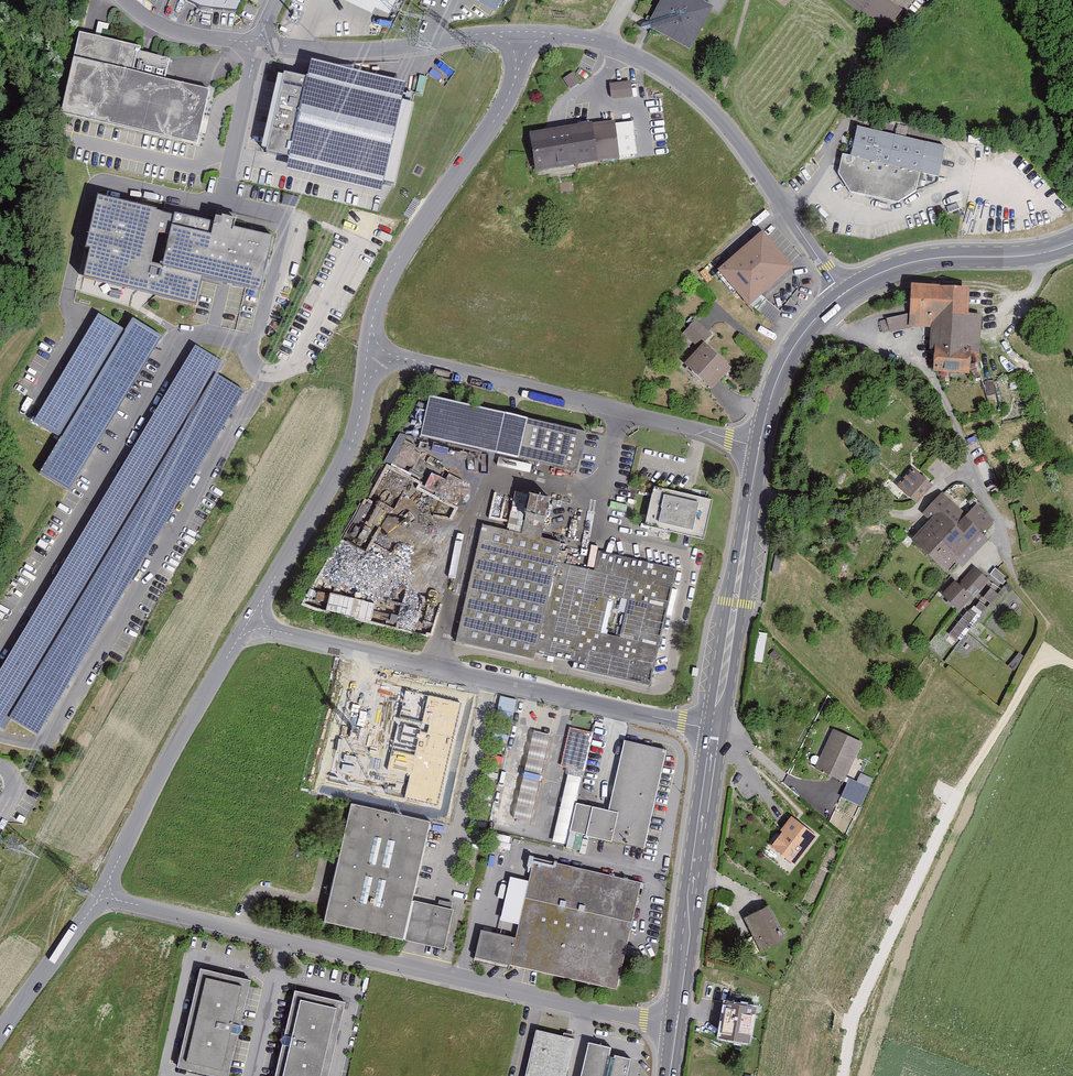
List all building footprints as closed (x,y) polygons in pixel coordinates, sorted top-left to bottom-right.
[(198,6),(233,9),(238,0),(185,0),(198,6)] [(389,10),(394,0),(367,0),(389,10)] [(495,9),(500,0),(479,0),(495,9)] [(699,0),(661,0),(646,27),(688,51),(713,8),(699,0)] [(886,32),(902,11),(887,0),(843,0),(886,32)] [(197,146),(210,91),(165,81),(170,60),(139,53),(141,48),(79,35),(61,115),(75,118),(197,146)] [(406,85),(310,63),(307,81),(284,76),(266,154),(290,159),(287,173),(381,194),(384,182),(395,184),(413,104),(403,101),(406,85)] [(563,79),(570,90),(580,83),(573,73),(563,79)] [(610,84),(612,100),(632,97),(631,82),(610,84)] [(592,124),(529,134),(535,173),(598,164),(598,162),(620,159),(620,157),(637,155),(633,122),(615,124),(615,122),(592,125),(592,124)] [(838,175),(850,193),(898,203),(916,191),(920,173),(941,177),(946,146),(858,127),(851,156),(843,154),(838,175)] [(156,213),(98,199),(85,252),(90,253),(83,280),(196,306),(202,280),(261,293),(273,239),(234,230),(236,223),(222,219),(221,222),(215,221),(214,226),(175,217),(174,219),(156,215),(156,213)] [(763,232),(718,271),(749,307),(794,268),(763,232)] [(970,290),(911,286),(910,314),(910,328),(931,329),(929,351),(934,352),(933,373),(970,376),(971,359),(979,359),(982,316),(969,315),(969,307),(970,290)] [(995,294),(970,290),(969,307),(994,309),(995,294)] [(910,314),(880,321),(883,333),(889,331),(889,333),(910,328),(910,314)] [(61,439),(39,474),(69,492),(163,338),(133,320),(125,332),(98,315),(33,423),(61,439)] [(682,334),(698,349),(711,335),(696,320),(682,334)] [(704,344),(684,366),(712,391),(731,369),(704,344)] [(0,672),(0,730),(4,733),(11,721),(38,738),(244,393),(218,377),(226,365),(195,347),(0,672)] [(587,433),(430,397),(421,437),(577,473),(587,433)] [(933,487),(913,469),(896,487),(917,505),(933,487)] [(713,501),(654,488),(645,528),(704,540),(713,501)] [(982,535),(995,522),(976,505),(966,516),(941,494),(922,515),(929,521),(910,542),(946,574),(959,560),(966,566),(988,541),(982,535)] [(522,534),(483,525),(456,642),(535,660),(537,653),(574,661),(573,668),(651,685),(677,570),(542,539),(546,522),(526,517),(522,534)] [(960,588),(972,599),(989,581),(976,570),(960,588)] [(996,570),(992,577),(1004,586),(1009,580),(996,570)] [(956,584),(945,597),(961,611),(972,599),(960,588),(956,584)] [(328,592),(325,610),(369,618),(372,600),(328,592)] [(949,632),(958,640),(986,608),(977,600),(949,632)] [(592,733),(570,728),(561,767),(584,772),(592,733)] [(863,743),(833,729),(814,768),(844,782),(863,743)] [(513,819),(530,823),(531,817),(535,803),(538,790),(543,769),(545,757),(549,743),(550,736),(533,732),(532,739),(529,753),(526,766),(521,786),(518,799),(515,813),(513,819)] [(667,751),(625,742),(609,812),(576,805),(570,834),(645,850),(667,751)] [(841,798),(861,807),(870,788),(850,779),(841,798)] [(827,805),(810,790),(804,797),(821,812),(827,805)] [(430,819),(351,802),(325,920),(404,938),(413,898),(430,819)] [(817,838),(793,817),(769,845),(794,866),(817,838)] [(616,991),(642,883),(535,857),(529,879),(512,875),(501,920),(518,924),(515,936),(482,928),(475,957),(616,991)] [(718,900),(730,904),(732,898),(720,894),(718,900)] [(453,907),(413,898),(404,938),(444,947),(453,907)] [(769,903),(744,915),(761,951),(786,939),(769,903)] [(251,977),(200,965),(177,1064),(227,1075),(251,977)] [(295,988),(275,1075),(328,1075),(345,1000),(295,988)] [(726,1005),(722,1038),(748,1042),(752,1009),(726,1005)] [(574,1038),(535,1029),(524,1075),(565,1075),(574,1038)] [(588,1041),(580,1075),(626,1075),(630,1058),(610,1054),(612,1046),(588,1041)]
